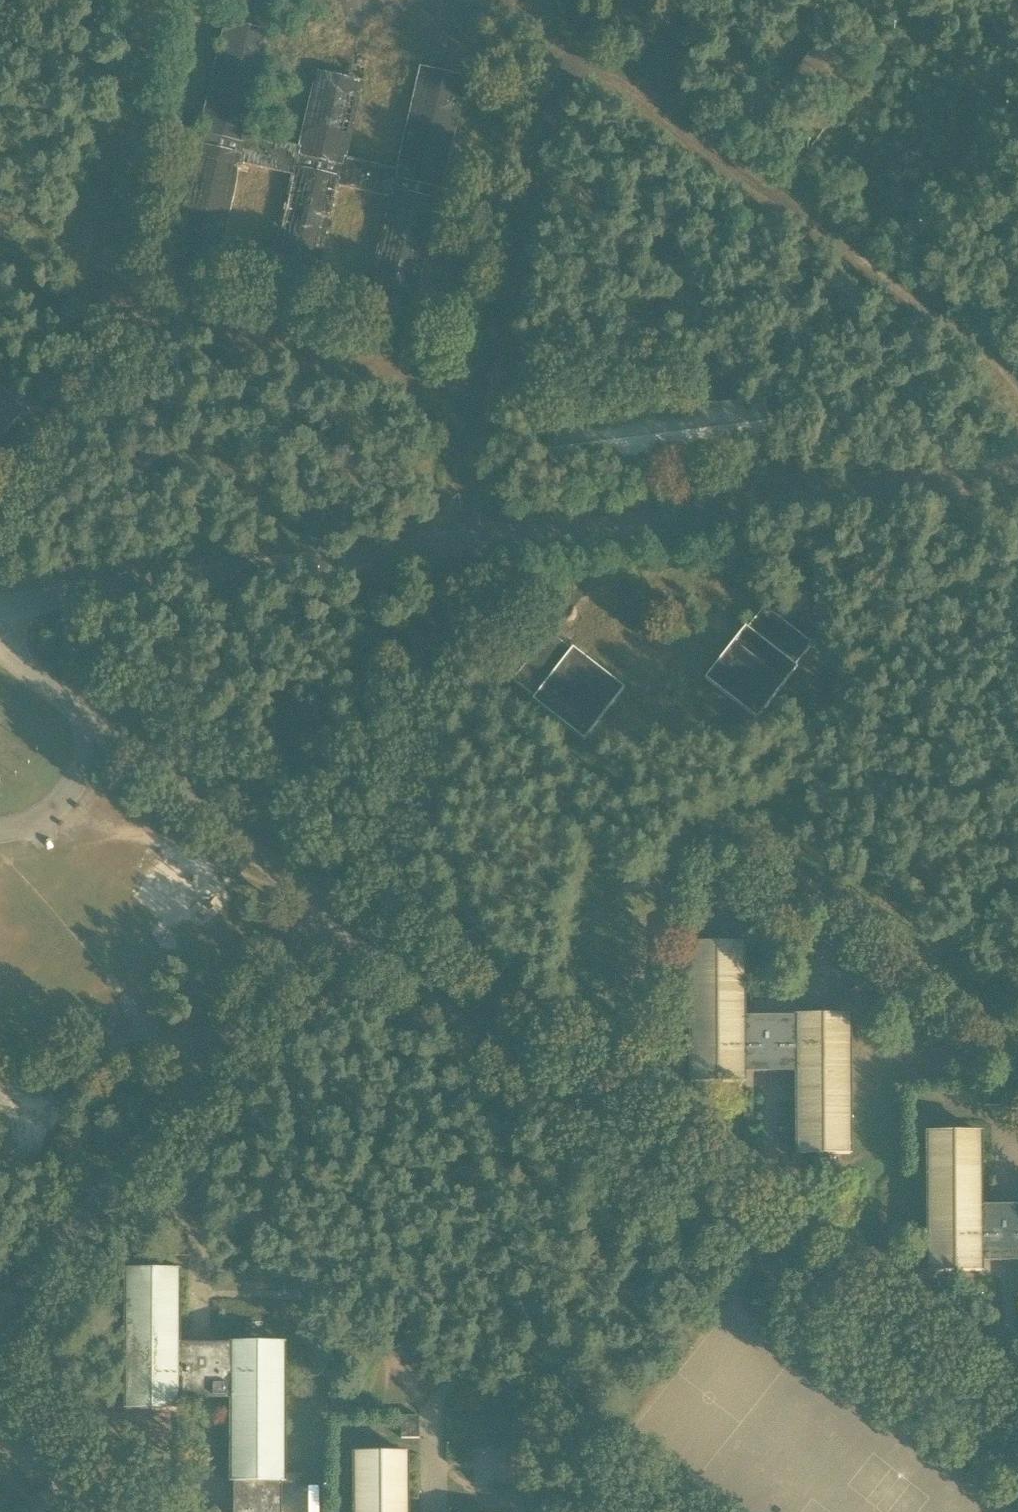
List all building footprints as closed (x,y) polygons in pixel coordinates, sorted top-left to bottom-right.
[(739,20),(750,26),(754,19),(743,13),(739,20)] [(766,32),(775,26),(769,17),(760,23),(766,32)] [(439,189),(441,190),(466,80),(422,69),(398,172),(344,159),(362,84),(318,74),(300,149),(247,136),(271,34),(227,24),(201,134),(203,134),(200,147),(198,146),(172,256),(217,266),(241,163),(294,176),(273,265),(289,268),(290,263),(303,266),(302,271),(318,275),(338,186),(392,199),(371,288),(368,301),(412,312),(438,202),(436,202),(439,189)] [(775,26),(766,32),(773,41),(781,35),(775,26)] [(831,73),(841,60),(818,44),(794,76),(817,92),(827,80),(832,84),(837,77),(831,73)] [(811,645),(769,611),(752,633),(750,631),(710,682),(757,718),(796,668),(794,666),(811,645)] [(534,700),(584,740),(624,689),(573,650),(572,652),(550,635),(514,681),(535,698),(534,700)] [(797,1155),(850,1154),(849,1017),(797,1018),(797,1019),(744,1019),(743,945),(691,946),(691,1083),(744,1082),(744,1072),(797,1072),(797,1155)] [(981,1271),(981,1261),(1017,1261),(1017,1208),(981,1208),(980,1134),(928,1134),(928,1272),(981,1271)] [(285,1345),(232,1345),(232,1346),(179,1346),(179,1272),(126,1272),(126,1409),(179,1409),(179,1399),(232,1399),(232,1482),(234,1482),(234,1511),(282,1511),(282,1482),(284,1482),(285,1345)] [(419,1438),(419,1416),(401,1417),(402,1439),(419,1438)] [(407,1454),(355,1455),(355,1511),(408,1511),(407,1454)]
